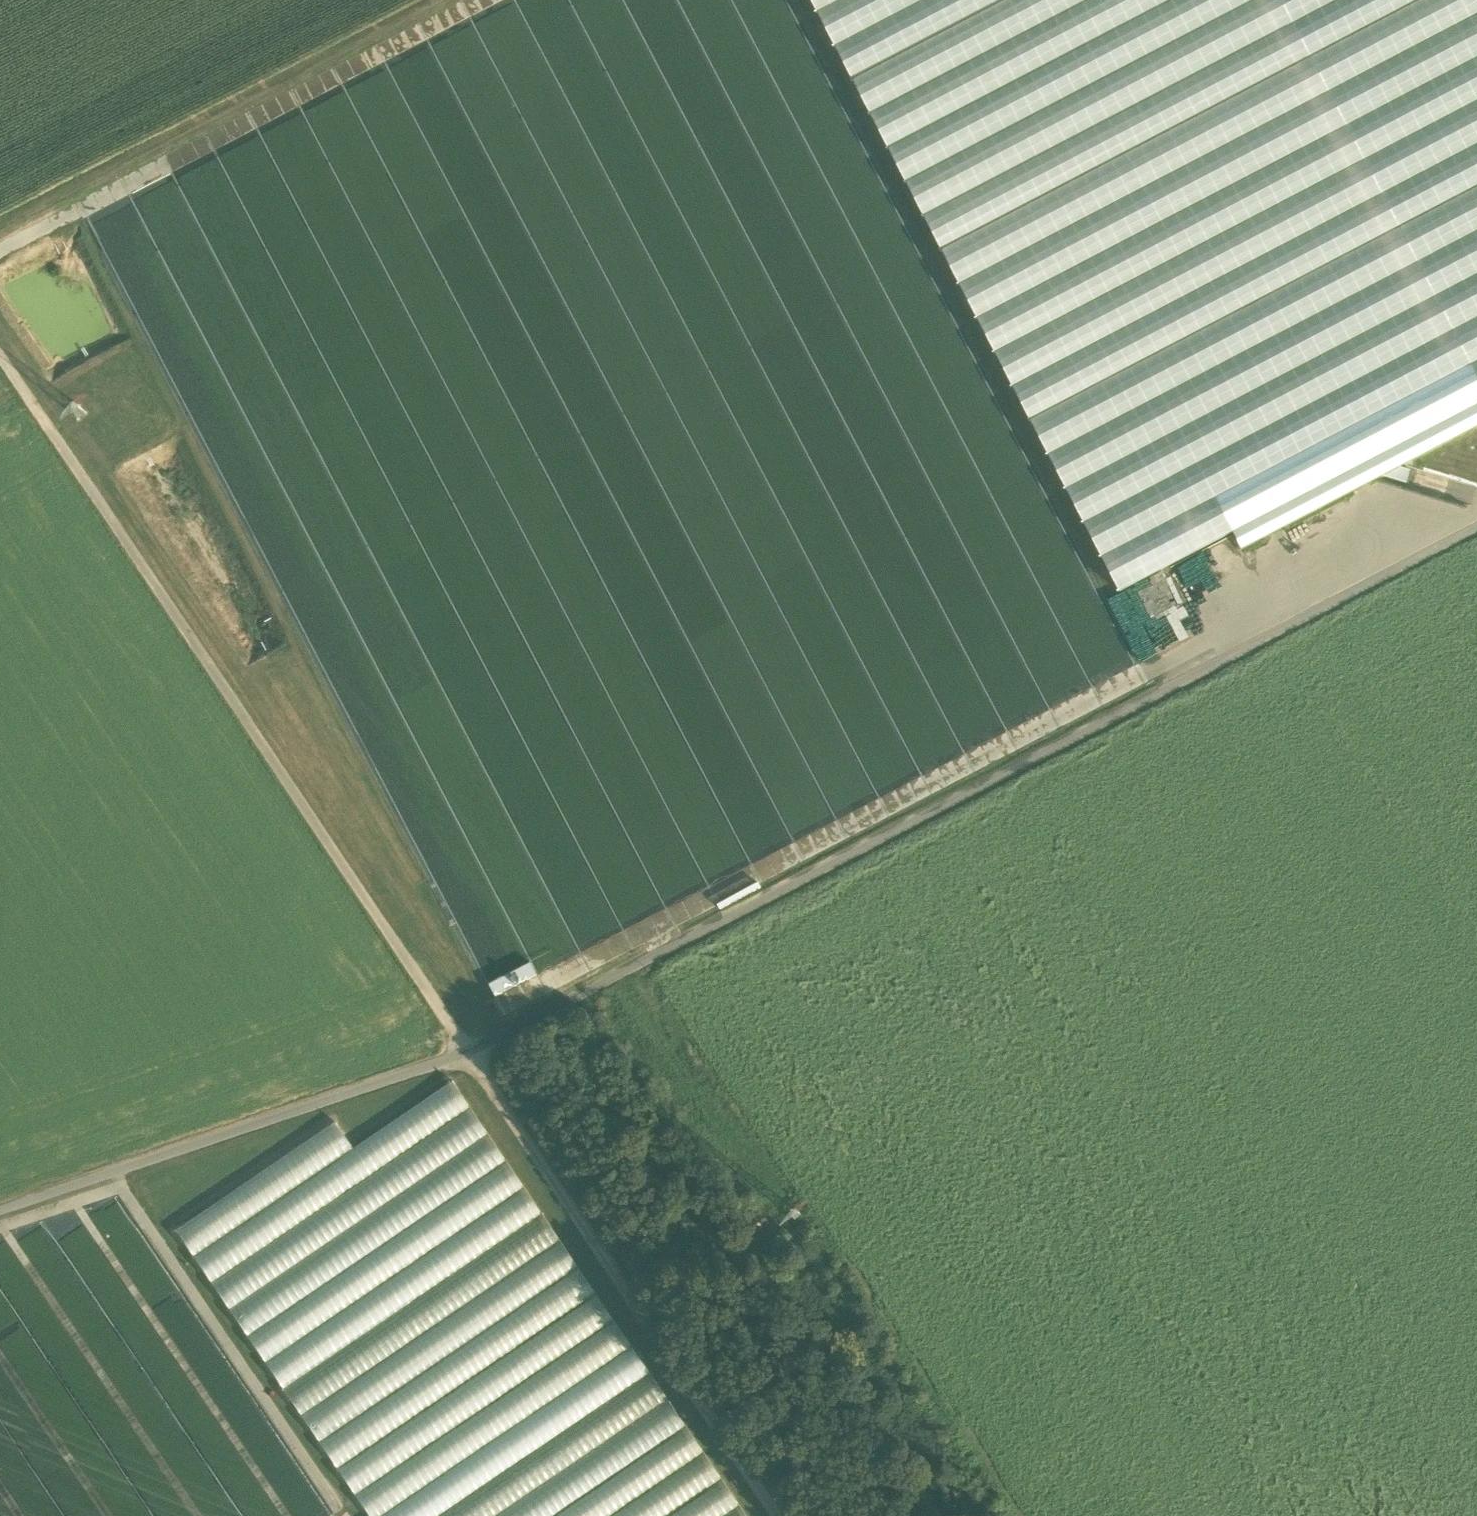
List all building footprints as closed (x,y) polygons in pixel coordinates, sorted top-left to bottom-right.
[(942,251),(1422,0),(811,0),(942,251)] [(942,251),(1119,591),(1232,532),(1242,550),(1476,427),(1476,0),(1422,0),(942,251)] [(447,1083),(353,1150),(332,1122),(167,1232),(368,1515),(749,1515),(447,1083)]
